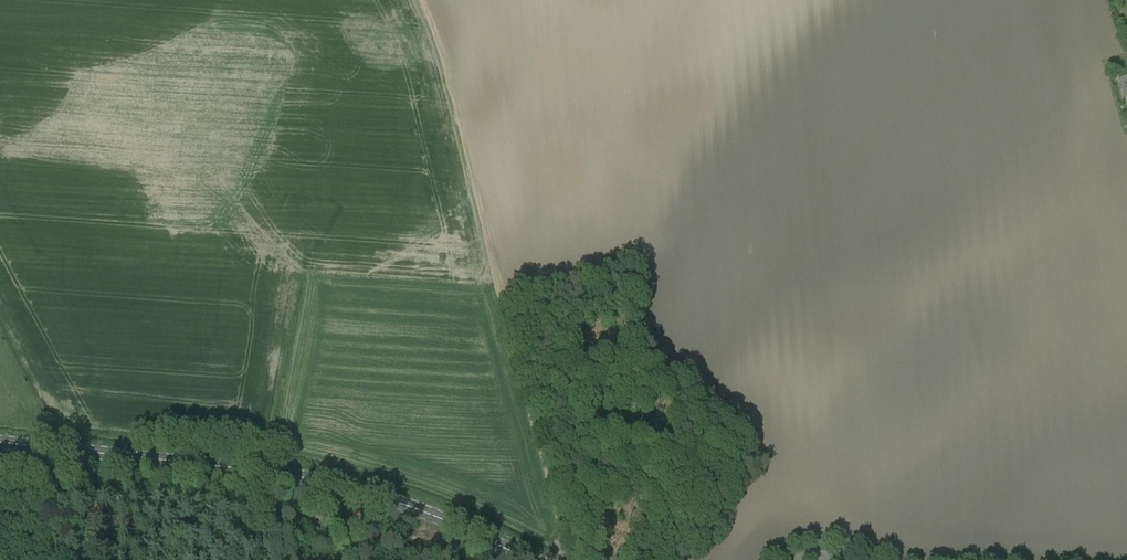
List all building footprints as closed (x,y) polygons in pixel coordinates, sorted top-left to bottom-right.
[(1118,79),(1125,101),(1126,100),(1126,76),(1118,79)]
